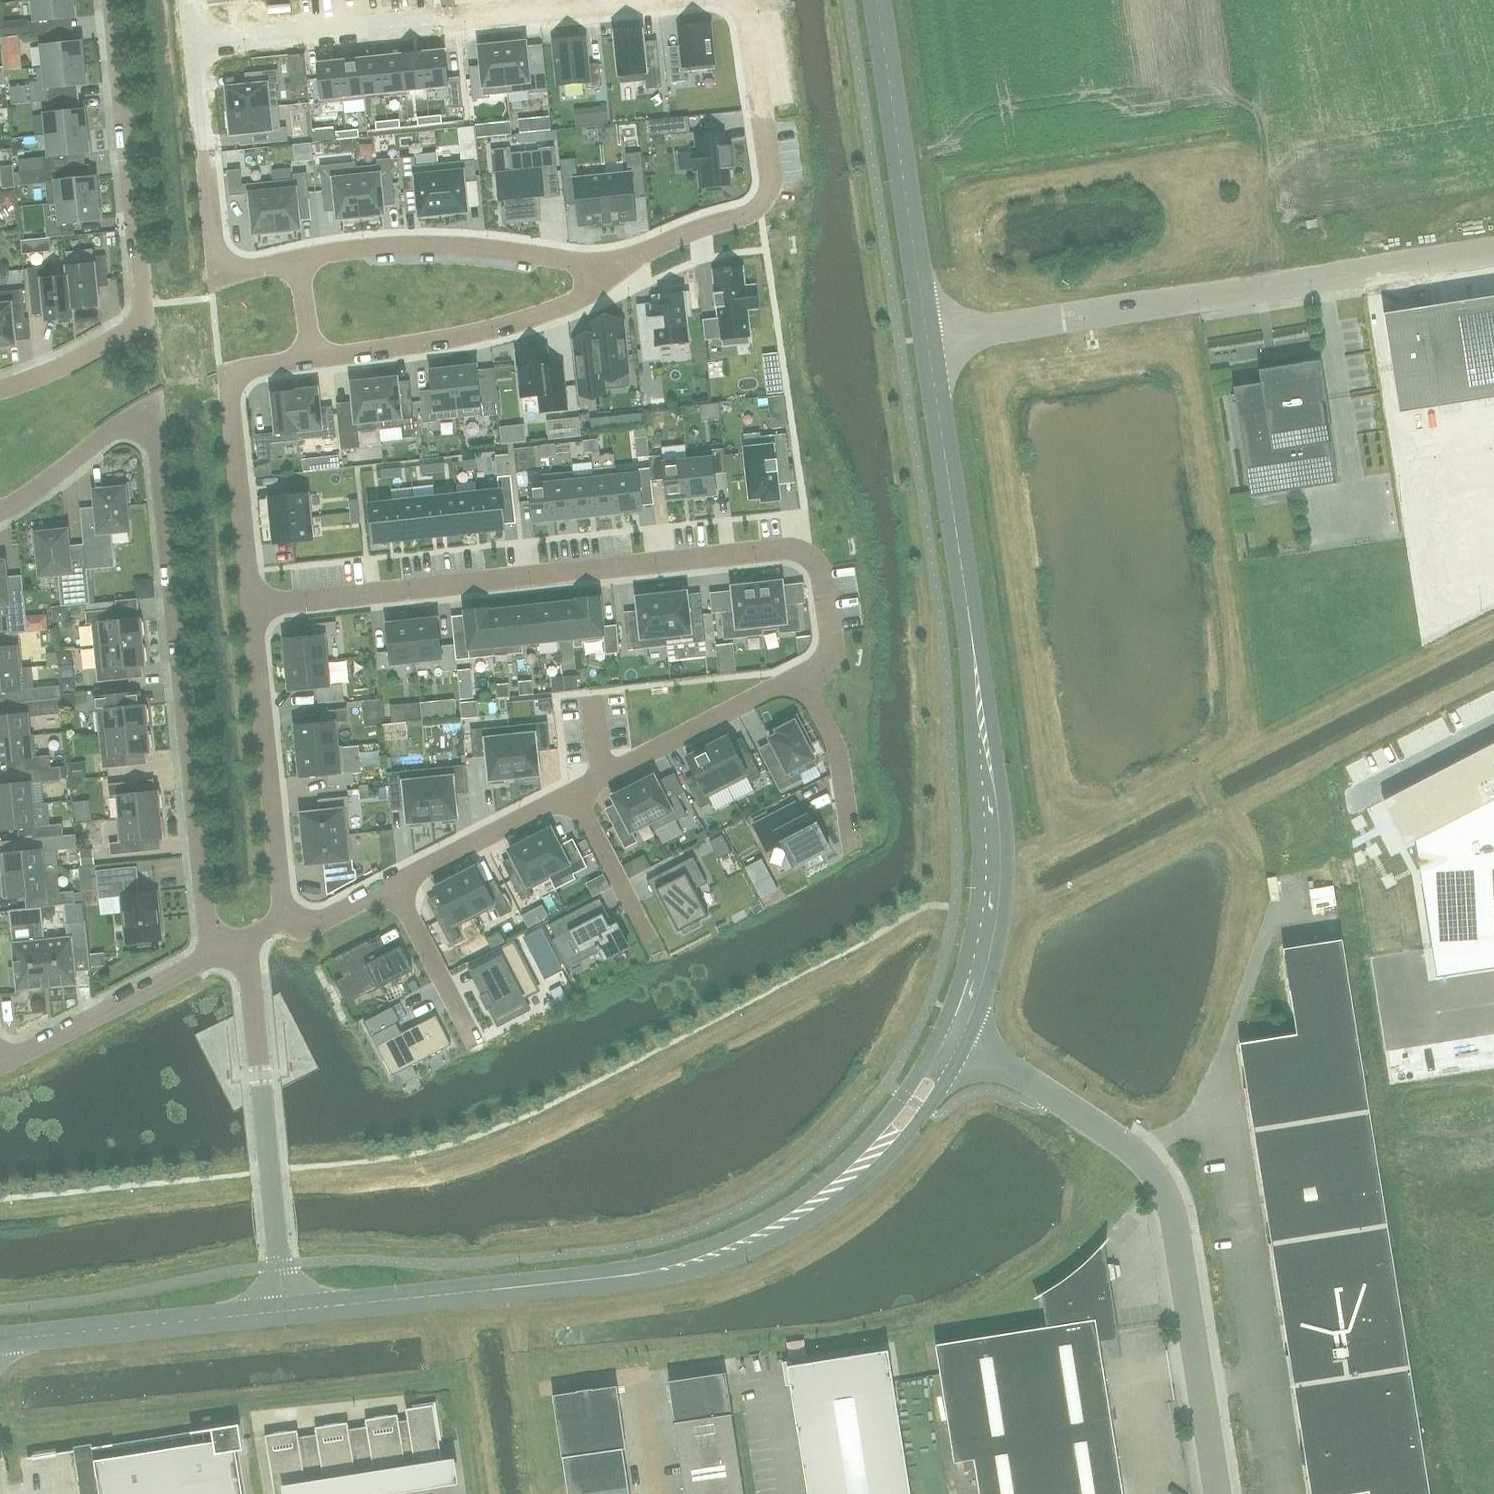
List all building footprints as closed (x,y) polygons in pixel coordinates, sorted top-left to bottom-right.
[(32,0),(35,21),(27,22),(28,35),(40,33),(40,34),(53,32),(52,20),(75,18),(73,0),(34,0),(32,0)] [(685,47),(672,49),(675,84),(689,83),(688,67),(717,64),(713,24),(683,27),(685,47)] [(643,31),(617,34),(622,85),(649,82),(649,90),(665,89),(662,58),(646,60),(643,31)] [(24,32),(4,32),(4,65),(24,65),(24,32)] [(53,32),(40,34),(44,67),(83,63),(81,41),(55,44),(53,32)] [(562,59),(548,61),(552,96),(566,95),(564,79),(594,76),(590,36),(560,39),(562,59)] [(517,40),(502,42),(507,84),(529,82),(530,95),(543,93),(540,60),(527,62),(526,43),(517,43),(517,40)] [(482,66),(469,68),(473,101),(486,99),(484,87),(507,84),(502,42),(487,43),(488,47),(480,47),(482,66)] [(445,51),(423,53),(427,89),(449,86),(445,51)] [(423,53),(402,55),(406,91),(427,89),(423,53)] [(308,87),(305,55),(289,56),(293,89),(308,87)] [(402,55),(381,58),(385,93),(406,91),(402,55)] [(381,58),(360,60),(364,95),(385,93),(381,58)] [(360,60),(339,62),(343,97),(364,95),(360,60)] [(339,62),(318,64),(321,100),(343,97),(339,62)] [(86,85),(83,63),(44,67),(48,101),(60,100),(59,88),(86,85)] [(228,97),(225,97),(226,112),(269,108),(266,85),(279,84),(278,71),(245,74),(246,87),(227,89),(228,97)] [(47,135),(86,131),(84,110),(62,112),(60,100),(48,101),(49,113),(45,114),(47,135)] [(597,107),(599,124),(609,123),(606,106),(597,107)] [(269,108),(226,112),(228,127),(231,127),(232,135),(251,133),(252,145),(285,142),(284,129),(271,131),(269,108)] [(538,116),(539,128),(551,127),(550,115),(538,116)] [(442,116),(430,117),(430,125),(442,124),(442,116)] [(669,118),(670,134),(691,132),(689,116),(669,118)] [(418,126),(430,125),(430,117),(418,118),(418,126)] [(400,120),(388,121),(389,129),(401,128),(400,120)] [(389,129),(388,121),(376,122),(377,131),(389,129)] [(556,129),(515,133),(516,142),(557,138),(556,129)] [(699,148),(695,149),(696,170),(701,170),(702,186),(732,184),(730,167),(735,167),(733,141),(728,142),(727,129),(698,131),(699,148)] [(359,130),(347,131),(348,139),(360,138),(359,130)] [(86,131),(47,135),(50,158),(54,157),(55,169),(67,168),(66,156),(89,153),(86,131)] [(335,140),(348,139),(347,131),(335,132),(335,140)] [(436,143),(435,131),(419,133),(420,145),(436,143)] [(472,147),(459,149),(460,164),(438,166),(443,215),(466,213),(464,194),(463,185),(476,184),(472,147)] [(511,170),(495,172),(498,201),(502,200),(504,222),(538,218),(535,197),(545,196),(543,175),(558,173),(555,147),(539,148),(539,151),(509,154),(511,170)] [(0,153),(0,170),(15,169),(13,152),(0,153)] [(294,224),(294,221),(302,220),(300,201),(299,192),(311,191),(307,154),(294,156),(296,171),(274,173),(279,225),(294,224)] [(421,218),(443,215),(438,166),(416,169),(414,154),(401,155),(402,165),(405,191),(418,190),(421,218)] [(331,155),(318,157),(319,167),(322,193),(335,191),(338,219),(346,218),(346,222),(361,220),(355,168),(333,170),(331,155)] [(377,165),(355,168),(361,220),(376,218),(376,215),(384,214),(383,207),(381,186),(393,184),(391,159),(377,160),(377,165)] [(251,176),(250,161),(237,162),(238,172),(241,198),(253,197),(256,225),(264,224),(265,227),(279,225),(274,173),(251,176)] [(603,170),(609,216),(637,213),(631,167),(603,170)] [(67,168),(55,169),(45,170),(48,204),(97,199),(95,177),(69,180),(67,168)] [(609,216),(603,170),(575,174),(581,219),(609,216)] [(73,223),(100,221),(97,199),(48,204),(48,205),(58,204),(61,225),(62,236),(74,235),(73,223)] [(72,276),(71,276),(75,318),(76,318),(75,309),(101,306),(99,282),(111,281),(109,257),(97,258),(97,265),(71,268),(72,276)] [(715,287),(716,302),(718,302),(719,314),(703,316),(705,335),(721,334),(721,337),(749,334),(746,303),(758,302),(756,283),(744,284),(742,266),(715,269),(716,287),(715,287)] [(75,318),(71,276),(55,278),(54,267),(31,269),(34,299),(46,297),(48,321),(61,320),(62,324),(74,323),(74,319),(75,318)] [(16,345),(13,322),(25,320),(22,291),(0,293),(1,305),(0,305),(0,347),(16,345)] [(653,314),(639,316),(644,360),(660,358),(659,345),(689,342),(686,315),(690,315),(688,294),(664,297),(661,297),(662,307),(653,308),(653,314)] [(1383,315),(1399,414),(1493,398),(1493,297),(1383,315)] [(594,356),(577,358),(581,394),(605,391),(605,390),(603,374),(628,371),(623,323),(598,326),(593,327),(591,327),(591,328),(592,333),(592,340),(594,356)] [(546,350),(518,353),(522,397),(540,395),(542,412),(566,409),(564,386),(564,385),(562,366),(562,364),(560,364),(548,366),(546,350)] [(1237,394),(1231,395),(1232,404),(1238,403),(1253,495),(1335,482),(1335,483),(1338,483),(1319,364),(1321,364),(1321,361),(1278,367),(1280,380),(1233,388),(1234,391),(1236,390),(1237,394)] [(468,364),(453,366),(459,418),(481,416),(481,417),(499,415),(496,390),(479,392),(477,371),(476,367),(468,368),(468,364)] [(434,397),(421,399),(424,424),(437,422),(437,421),(459,418),(453,366),(438,368),(439,371),(431,372),(434,397)] [(389,376),(374,378),(380,430),(402,428),(403,439),(416,437),(412,402),(400,404),(397,379),(389,380),(389,376)] [(354,409),(337,410),(342,450),(360,448),(358,432),(380,430),(374,378),(359,380),(360,383),(352,384),(354,409)] [(783,385),(766,387),(767,395),(784,393),(783,385)] [(295,389),(300,441),(323,438),(323,440),(336,439),(333,413),(320,415),(318,389),(310,390),(309,387),(295,389)] [(274,412),(272,412),(272,413),(274,413),(275,422),(273,422),(273,423),(275,423),(276,433),(256,436),(259,461),(272,459),(270,444),(300,441),(295,389),(280,390),(280,394),(272,394),(274,412)] [(592,430),(607,428),(606,419),(591,420),(592,430)] [(566,420),(548,422),(550,440),(567,438),(566,420)] [(635,438),(647,437),(646,429),(634,430),(635,438)] [(779,499),(776,471),(778,471),(777,467),(789,465),(786,434),(761,437),(762,447),(745,449),(746,453),(742,454),(744,470),(748,469),(751,498),(763,497),(763,501),(779,499)] [(600,452),(598,439),(591,440),(592,452),(600,452)] [(591,440),(583,441),(585,453),(592,452),(591,440)] [(555,444),(548,445),(549,457),(557,456),(555,444)] [(540,446),(542,458),(549,457),(548,445),(540,446)] [(711,451),(712,458),(688,461),(692,497),(716,494),(714,474),(727,473),(725,449),(711,451)] [(649,457),(652,481),(665,480),(667,499),(692,497),(688,461),(663,464),(662,456),(649,457)] [(476,457),(464,458),(464,466),(477,464),(476,457)] [(444,460),(432,461),(433,469),(445,467),(444,460)] [(432,461),(420,462),(421,470),(433,469),(432,461)] [(401,464),(388,466),(389,473),(401,472),(401,464)] [(388,466),(376,467),(377,474),(389,473),(388,466)] [(594,470),(599,515),(620,512),(615,467),(594,470)] [(617,472),(616,467),(615,467),(620,512),(643,510),(638,470),(617,472)] [(594,474),(574,477),(573,472),(572,472),(577,517),(599,515),(594,470),(593,470),(594,474)] [(556,519),(577,517),(572,472),(551,474),(556,519)] [(556,519),(551,474),(541,475),(542,485),(530,486),(533,522),(556,519)] [(87,570),(105,568),(102,545),(113,544),(112,532),(129,530),(126,503),(131,502),(129,484),(105,486),(106,491),(95,492),(99,532),(83,533),(87,570)] [(503,492),(480,495),(484,530),(506,528),(503,492)] [(480,495),(459,497),(463,533),(484,530),(480,495)] [(309,496),(274,500),(276,521),(312,518),(309,496)] [(459,497),(437,500),(441,535),(463,533),(459,497)] [(356,499),(349,500),(350,512),(358,511),(356,499)] [(437,500),(416,502),(420,537),(441,535),(437,500)] [(416,502),(393,504),(397,540),(420,537),(416,502)] [(393,504),(372,507),(376,542),(397,540),(393,504)] [(358,511),(350,512),(352,524),(359,523),(358,511)] [(312,518),(276,521),(278,544),(314,540),(312,518)] [(87,570),(70,571),(66,532),(56,533),(56,528),(32,530),(34,549),(39,548),(42,576),(59,574),(60,586),(72,584),(74,605),(91,603),(87,570)] [(8,616),(10,634),(26,632),(24,601),(7,603),(4,563),(0,563),(0,617),(8,616)] [(768,583),(757,584),(763,636),(764,636),(763,631),(779,629),(779,634),(801,632),(798,604),(785,605),(783,585),(782,581),(779,582),(779,578),(767,579),(768,583)] [(735,611),(721,612),(724,640),(763,636),(757,584),(747,585),(746,581),(735,583),(735,587),(732,587),(732,591),(735,611)] [(672,593),(662,595),(667,646),(706,642),(703,614),(689,616),(687,595),(687,592),(684,592),(683,588),(672,589),(672,593)] [(639,621),(626,623),(629,650),(667,646),(662,595),(651,596),(651,592),(639,593),(640,597),(637,597),(639,621)] [(577,598),(581,649),(605,647),(600,595),(577,598)] [(559,652),(581,649),(577,598),(554,600),(559,652)] [(546,601),(547,610),(532,611),(536,654),(559,652),(554,600),(546,601)] [(513,656),(509,613),(496,615),(495,605),(486,606),(487,615),(491,658),(513,656)] [(116,609),(86,612),(87,624),(92,624),(94,647),(141,642),(141,640),(145,639),(143,618),(118,621),(116,609)] [(513,656),(536,654),(532,611),(509,613),(513,656)] [(468,660),(491,658),(487,615),(464,618),(468,660)] [(417,666),(442,664),(443,671),(457,670),(455,645),(441,647),(438,619),(412,621),(417,666)] [(387,624),(390,652),(378,653),(379,665),(391,664),(416,662),(416,667),(417,666),(412,621),(387,624)] [(282,638),(285,665),(329,661),(327,636),(337,635),(336,623),(311,625),(311,635),(282,638)] [(797,636),(799,653),(806,649),(810,642),(810,636),(810,635),(797,636)] [(142,644),(141,642),(94,647),(98,682),(124,680),(122,668),(147,665),(145,644),(142,644)] [(23,668),(21,646),(0,648),(0,670),(23,668)] [(58,664),(57,653),(46,654),(47,666),(58,664)] [(332,685),(329,661),(285,665),(288,692),(317,689),(319,703),(344,701),(342,684),(332,685)] [(21,691),(19,669),(23,669),(23,668),(0,670),(0,693),(21,691)] [(578,688),(577,675),(564,676),(565,690),(578,688)] [(564,690),(563,677),(550,678),(551,691),(564,690)] [(520,695),(534,694),(532,680),(519,682),(520,695)] [(507,698),(510,697),(509,684),(495,685),(497,699),(507,698)] [(25,689),(26,702),(62,698),(60,685),(25,689)] [(75,694),(62,695),(63,712),(77,711),(75,694)] [(138,694),(96,698),(99,734),(146,729),(146,726),(150,726),(147,705),(139,706),(138,694)] [(26,702),(22,702),(23,714),(0,717),(0,739),(34,735),(29,735),(27,717),(63,714),(62,698),(26,702)] [(477,702),(461,703),(462,719),(478,718),(477,702)] [(295,725),(298,752),(339,748),(337,723),(347,722),(346,709),(321,712),(323,722),(295,725)] [(777,758),(765,764),(779,792),(796,784),(794,779),(817,767),(815,763),(817,762),(809,748),(814,745),(800,717),(775,729),(779,736),(769,741),(777,758)] [(548,722),(509,726),(515,778),(525,777),(525,781),(537,780),(537,776),(540,775),(537,752),(551,750),(548,722)] [(509,726),(471,730),(473,758),(487,757),(489,781),(492,780),(493,784),(505,783),(504,779),(515,778),(509,726)] [(146,731),(146,729),(99,734),(103,769),(129,766),(127,754),(152,752),(150,731),(146,731)] [(728,734),(706,745),(728,787),(747,777),(750,783),(762,777),(750,754),(740,759),(732,743),(728,734)] [(26,759),(27,771),(35,770),(52,768),(50,755),(36,757),(34,735),(0,739),(0,762),(26,759)] [(1383,802),(1405,846),(1414,841),(1431,949),(1493,939),(1493,744),(1406,789),(1383,802)] [(706,745),(685,756),(694,775),(685,780),(700,809),(712,803),(716,811),(735,801),(728,787),(706,745)] [(342,775),(339,748),(298,752),(301,779),(324,777),(325,789),(350,786),(349,774),(342,775)] [(466,765),(427,769),(433,821),(443,820),(443,824),(455,823),(455,819),(458,818),(455,795),(469,793),(466,765)] [(35,770),(36,783),(62,780),(61,767),(52,768),(35,770)] [(427,769),(387,773),(390,801),(405,800),(406,810),(407,824),(410,823),(411,827),(423,826),(422,822),(433,821),(427,769)] [(632,784),(651,822),(656,830),(676,820),(677,821),(687,816),(675,794),(667,798),(654,773),(632,784)] [(117,818),(117,819),(159,815),(159,812),(162,812),(160,791),(135,793),(134,781),(108,784),(109,797),(119,796),(121,818),(117,818)] [(33,804),(30,782),(0,785),(0,808),(33,804)] [(631,832),(651,822),(632,784),(610,796),(623,821),(614,825),(626,847),(636,842),(631,832)] [(305,839),(350,834),(347,809),(350,809),(348,797),(324,799),(325,811),(302,814),(305,839)] [(796,805),(796,803),(754,825),(768,851),(782,844),(794,867),(803,863),(805,868),(822,860),(819,854),(830,849),(821,833),(818,835),(808,815),(799,820),(792,807),(796,805)] [(33,804),(0,808),(0,830),(35,827),(33,804)] [(159,815),(117,819),(119,842),(110,843),(111,856),(141,852),(140,840),(165,838),(163,817),(159,817),(159,815)] [(40,838),(51,837),(64,836),(62,824),(39,826),(40,838)] [(536,837),(530,840),(550,879),(556,889),(576,879),(574,874),(588,867),(576,845),(562,852),(559,846),(550,830),(548,831),(546,828),(534,834),(536,837)] [(76,834),(64,836),(51,837),(52,850),(77,847),(76,834)] [(353,860),(350,834),(305,839),(308,864),(324,863),(327,896),(357,879),(356,869),(354,870),(352,860),(353,860)] [(723,835),(710,841),(719,859),(732,853),(723,835)] [(512,849),(510,850),(518,867),(521,873),(511,878),(523,901),(533,895),(531,890),(550,879),(530,840),(525,843),(523,840),(511,846),(512,849)] [(3,876),(44,872),(41,850),(6,853),(6,855),(1,855),(3,876)] [(693,857),(647,880),(666,917),(670,915),(678,932),(682,930),(684,934),(696,928),(694,924),(699,921),(710,915),(696,889),(707,883),(693,857)] [(137,941),(139,946),(151,945),(152,940),(162,939),(157,891),(140,893),(137,866),(97,870),(100,899),(121,896),(126,943),(137,941)] [(472,871),(471,868),(461,873),(462,876),(456,879),(475,917),(495,907),(500,917),(511,912),(498,885),(486,891),(475,870),(472,871)] [(46,894),(44,872),(3,876),(5,897),(11,896),(11,898),(46,894)] [(450,943),(460,938),(455,927),(475,917),(456,879),(449,883),(448,880),(437,885),(439,888),(437,889),(448,911),(436,917),(450,943)] [(50,894),(51,906),(76,904),(74,891),(50,894)] [(12,985),(18,985),(18,990),(50,986),(41,907),(10,910),(12,926),(33,924),(35,942),(13,944),(16,968),(10,968),(12,985)] [(572,913),(549,925),(557,939),(551,942),(566,969),(583,960),(580,954),(596,946),(599,952),(601,951),(606,960),(629,948),(620,930),(621,929),(618,922),(613,924),(613,925),(610,926),(603,913),(578,926),(572,913)] [(50,986),(76,984),(72,951),(85,949),(83,925),(69,926),(70,938),(45,941),(50,986)] [(1342,940),(1284,949),(1297,1034),(1240,1043),(1311,1493),(1352,1493),(1369,1491),(1370,1493),(1430,1493),(1342,940)] [(398,945),(374,956),(369,944),(342,957),(350,975),(347,976),(358,999),(378,989),(379,992),(413,975),(398,945)] [(515,947),(470,970),(484,996),(481,997),(488,1009),(492,1007),(500,1022),(526,1009),(517,991),(533,982),(515,947)] [(364,1022),(371,1036),(400,1021),(393,1007),(364,1022)] [(402,1033),(377,1046),(392,1075),(393,1075),(397,1081),(399,1087),(409,1082),(419,1077),(412,1065),(451,1045),(436,1016),(402,1033)] [(1409,1061),(1418,1190),(1493,1184),(1493,1054),(1409,1061)] [(980,1493),(1123,1493),(1099,1342),(1119,1338),(1104,1243),(1099,1248),(1095,1253),(1090,1258),(1085,1262),(1079,1268),(1075,1271),(1068,1276),(1060,1283),(1054,1287),(1042,1294),(1047,1327),(936,1345),(955,1463),(974,1459),(980,1493)] [(808,1493),(932,1493),(928,1463),(907,1466),(889,1351),(788,1366),(808,1493)] [(738,1429),(729,1366),(668,1375),(677,1438),(678,1437),(687,1493),(748,1493),(738,1429)] [(623,1449),(626,1448),(618,1386),(553,1395),(562,1458),(563,1458),(569,1493),(630,1493),(623,1449)] [(266,1436),(275,1493),(397,1493),(396,1491),(409,1489),(409,1488),(428,1485),(426,1473),(444,1470),(434,1405),(406,1409),(408,1420),(399,1422),(398,1415),(366,1420),(367,1427),(349,1430),(348,1423),(316,1428),(317,1435),(299,1438),(298,1431),(266,1436)] [(95,1461),(100,1493),(243,1493),(236,1451),(243,1450),(239,1424),(212,1429),(214,1442),(95,1461)] [(62,1438),(36,1437),(36,1454),(62,1454),(62,1438)]
